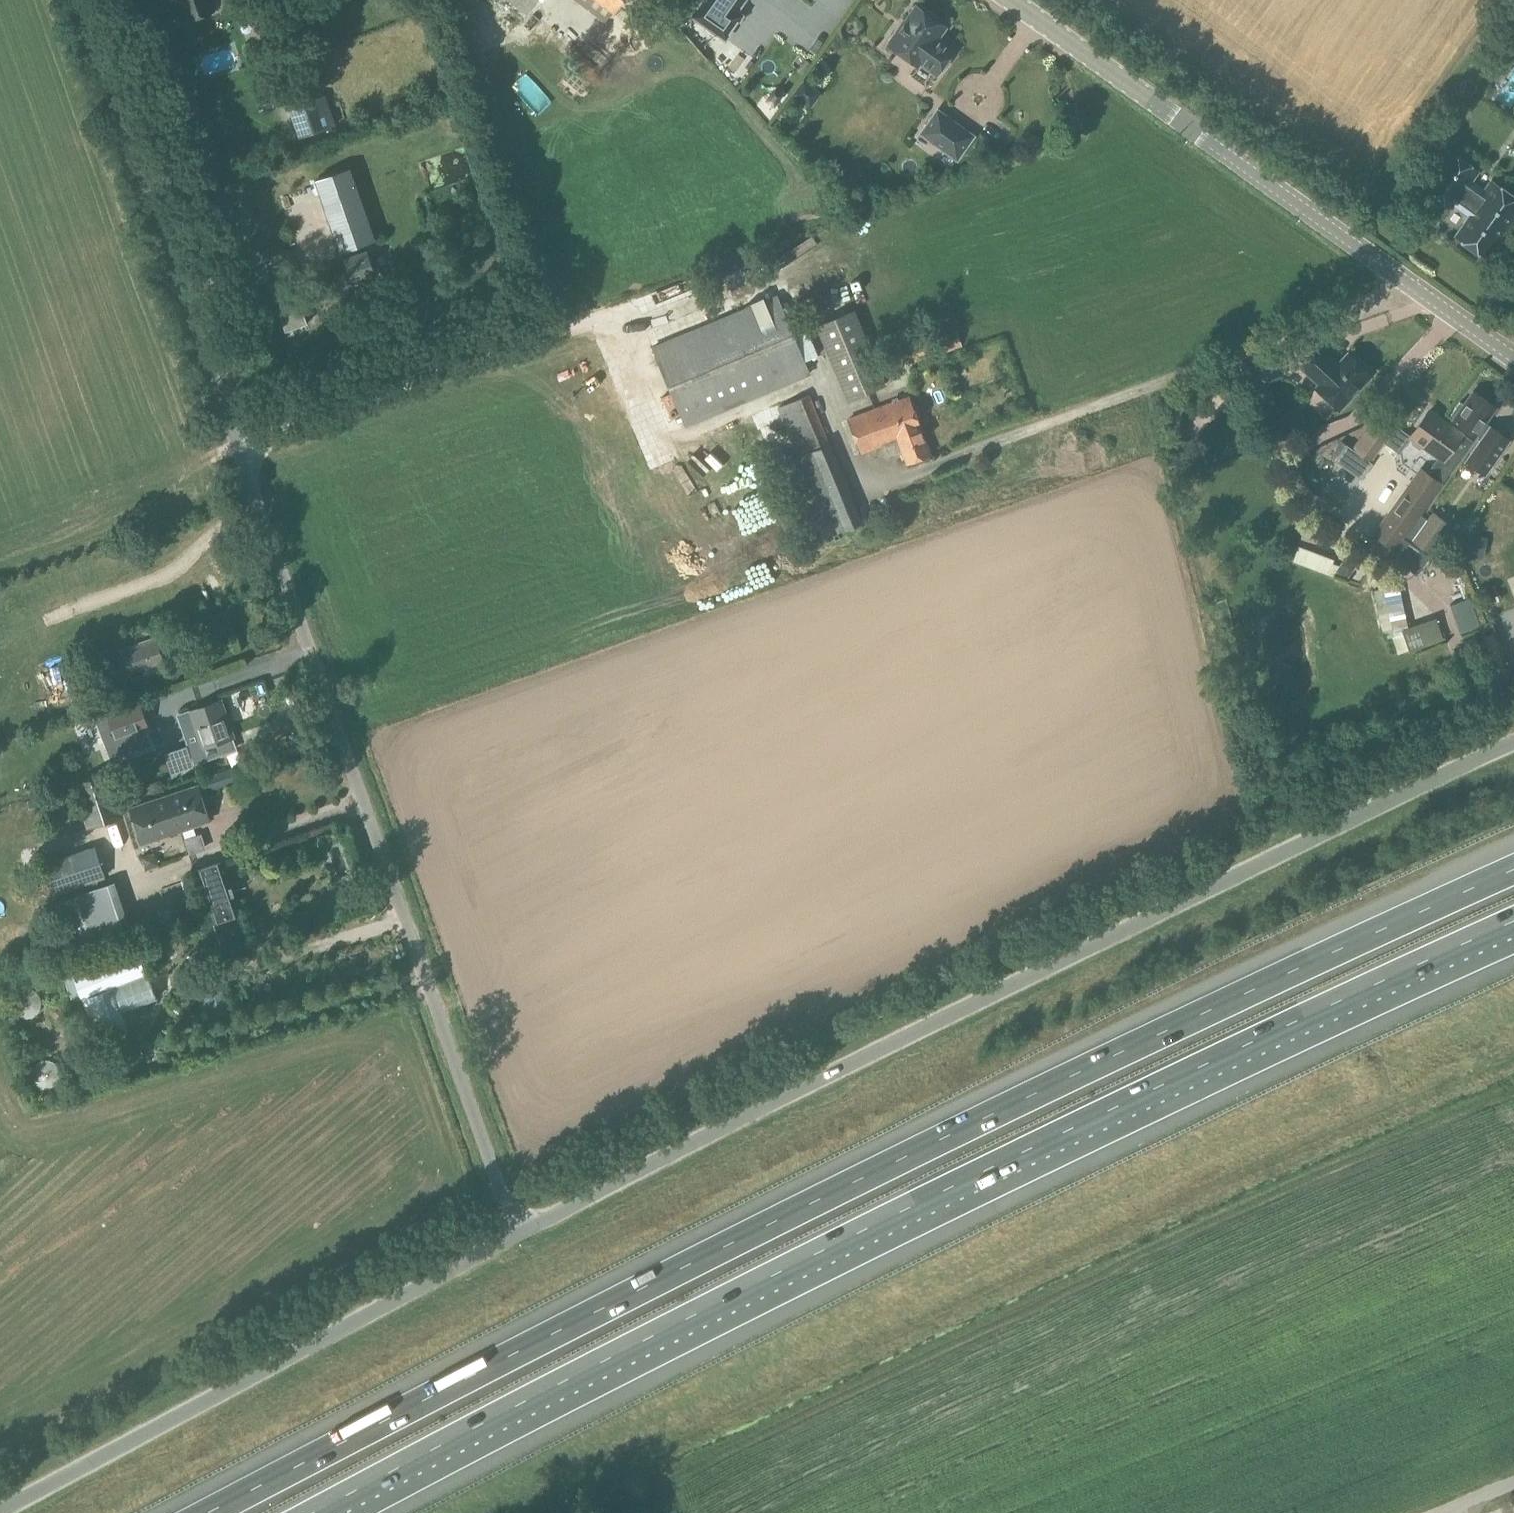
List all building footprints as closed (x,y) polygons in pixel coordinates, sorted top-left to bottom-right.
[(186,4),(185,5),(189,19),(213,11),(209,0),(185,0),(186,4)] [(539,25),(557,0),(506,0),(539,25)] [(612,13),(622,0),(596,0),(612,13)] [(697,11),(729,36),(748,11),(744,7),(750,0),(704,0),(697,11)] [(936,38),(945,27),(917,7),(900,30),(898,29),(890,40),(892,41),(890,45),(910,59),(913,56),(937,73),(954,50),(936,38)] [(738,89),(755,72),(729,44),(712,61),(738,89)] [(1504,83),(1513,93),(1513,73),(1504,83)] [(293,106),(303,136),(337,125),(327,95),(293,106)] [(938,110),(921,133),(957,159),(973,136),(938,110)] [(1423,186),(1453,207),(1478,172),(1448,151),(1423,186)] [(341,252),(375,240),(351,168),(317,179),(341,252)] [(1507,231),(1513,221),(1513,198),(1491,182),(1474,206),(1476,208),(1457,235),(1486,255),(1504,229),(1507,231)] [(344,259),(352,283),(375,275),(367,251),(344,259)] [(810,374),(777,294),(652,346),(686,426),(810,374)] [(307,323),(300,303),(279,310),(286,330),(307,323)] [(886,384),(854,310),(816,325),(847,400),(886,384)] [(915,362),(961,346),(955,329),(910,344),(915,362)] [(1317,387),(1341,409),(1373,374),(1349,352),(1338,364),(1334,360),(1335,358),(1321,346),(1302,366),(1320,383),(1317,387)] [(1479,438),(1478,440),(1480,441),(1466,461),(1484,475),(1509,441),(1485,423),(1496,408),(1473,392),(1453,420),(1454,420),(1479,438)] [(838,533),(862,522),(830,443),(810,395),(778,408),(797,455),(787,460),(810,517),(804,519),(813,540),(837,531),(838,533)] [(849,419),(861,453),(882,445),(886,456),(903,450),(907,462),(929,454),(908,397),(849,419)] [(1474,437),(1478,440),(1479,438),(1454,420),(1450,425),(1429,411),(1411,437),(1443,460),(1459,438),(1469,445),(1474,437)] [(1335,461),(1362,480),(1396,431),(1377,418),(1355,449),(1347,444),(1335,461)] [(1396,550),(1441,487),(1443,484),(1421,467),(1373,534),(1396,550)] [(1470,474),(1455,480),(1460,494),(1475,489),(1470,474)] [(1414,541),(1428,550),(1441,531),(1428,521),(1414,541)] [(1385,638),(1410,632),(1400,585),(1374,590),(1385,638)] [(1454,633),(1473,627),(1470,615),(1451,621),(1454,633)] [(1431,630),(1403,643),(1413,664),(1441,650),(1431,630)] [(125,675),(164,661),(156,637),(132,645),(134,649),(118,654),(125,675)] [(112,689),(95,695),(98,704),(115,698),(112,689)] [(116,742),(150,729),(139,701),(106,713),(116,742)] [(198,735),(229,725),(222,705),(196,714),(197,716),(193,717),(193,720),(198,735)] [(123,815),(109,772),(105,773),(100,754),(76,762),(81,780),(72,783),(86,827),(123,815)] [(208,821),(196,786),(129,809),(141,844),(208,821)] [(185,839),(190,854),(207,848),(202,833),(185,839)] [(76,886),(104,877),(94,847),(49,862),(59,892),(76,886)] [(338,858),(324,861),(330,888),(344,885),(338,858)] [(249,938),(240,913),(222,862),(196,871),(221,947),(249,938)] [(100,941),(125,934),(108,886),(107,886),(104,877),(76,886),(79,896),(82,895),(100,941)] [(71,965),(94,956),(77,911),(54,920),(71,965)] [(103,1056),(134,1043),(113,990),(146,977),(135,950),(71,975),(103,1056)]
